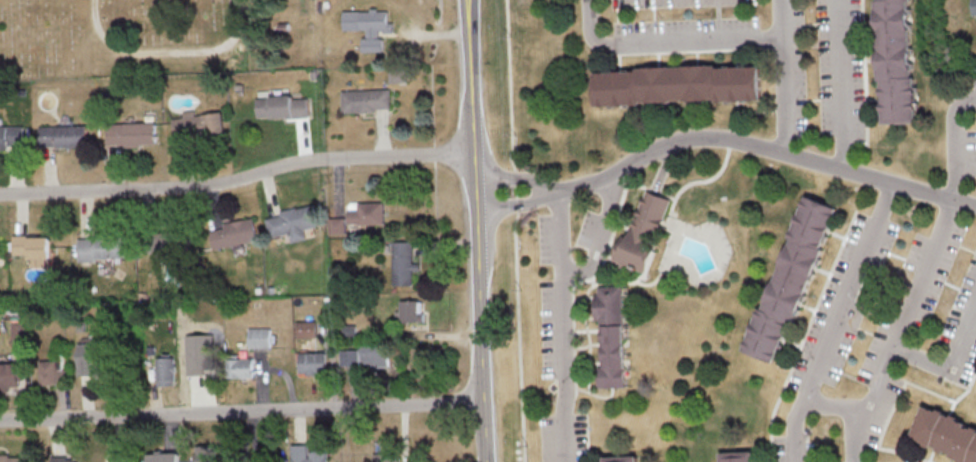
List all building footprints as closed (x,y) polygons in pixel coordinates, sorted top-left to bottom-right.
[(914,122),(912,0),(877,0),(880,123),(914,122)] [(342,10),(342,29),(363,29),(363,51),(380,51),(380,32),(391,31),(391,23),(386,23),(386,10),(342,10)] [(761,99),(760,65),(593,69),(594,106),(639,105),(639,102),(761,99)] [(390,108),(390,89),(341,90),(341,112),(376,112),(376,108),(390,108)] [(309,117),(308,98),(292,98),(292,96),(256,97),(257,118),(309,117)] [(195,115),(194,109),(183,111),(184,117),(172,118),(175,140),(225,132),(222,111),(195,115)] [(156,122),(107,123),(108,146),(157,145),(156,122)] [(88,145),(87,124),(39,126),(40,147),(88,145)] [(8,148),(8,145),(23,145),(23,125),(0,125),(0,149),(8,148)] [(672,198),(648,190),(636,224),(635,223),(630,237),(624,235),(615,261),(648,273),(658,246),(655,245),(672,198)] [(749,352),(782,363),(836,206),(803,194),(749,352)] [(348,224),(384,223),(383,201),(358,202),(358,210),(347,211),(348,224)] [(307,239),(305,228),(317,227),(314,205),(280,210),(281,215),(267,217),(270,236),(290,233),(292,242),(307,239)] [(214,248),(258,240),(254,217),(224,223),(225,228),(211,230),(214,248)] [(345,217),(329,217),(329,234),(346,233),(345,217)] [(152,233),(154,254),(182,252),(180,231),(152,233)] [(127,257),(127,233),(94,233),(94,238),(78,237),(78,262),(100,262),(100,270),(113,270),(114,257),(127,257)] [(51,259),(51,235),(13,235),(14,255),(31,254),(31,267),(46,267),(46,259),(51,259)] [(413,263),(413,241),(393,241),(394,285),(413,284),(413,270),(420,270),(420,263),(413,263)] [(625,387),(625,324),(624,324),(624,286),(600,286),(600,387),(625,387)] [(395,310),(395,324),(408,323),(408,329),(423,329),(422,299),(401,300),(401,310),(395,310)] [(296,321),(296,337),(316,337),(316,320),(296,321)] [(12,322),(13,350),(30,349),(29,321),(12,322)] [(270,347),(269,328),(248,328),(248,348),(270,347)] [(211,375),(213,335),(186,334),(185,374),(211,375)] [(77,343),(77,375),(94,375),(93,366),(108,366),(108,338),(97,338),(97,343),(77,343)] [(360,342),(360,367),(388,366),(387,342),(360,342)] [(358,349),(340,350),(340,365),(359,364),(358,349)] [(326,352),(299,353),(300,373),(326,372),(326,352)] [(175,384),(174,357),(156,358),(157,385),(175,384)] [(252,358),(232,358),(233,378),(253,377),(252,358)] [(40,384),(66,383),(66,369),(55,370),(55,359),(39,360),(40,384)] [(20,362),(0,363),(0,387),(21,386),(20,362)] [(969,461),(975,461),(975,427),(923,406),(910,440),(969,461)] [(305,451),(305,443),(289,444),(290,461),(325,461),(324,450),(305,451)] [(220,449),(208,449),(208,445),(195,445),(194,458),(189,458),(189,461),(219,461),(220,449)] [(178,452),(149,453),(149,461),(179,461),(178,452)] [(723,461),(757,461),(757,452),(723,452),(723,461)] [(28,454),(0,455),(0,461),(29,461),(28,454)] [(399,454),(372,454),(373,461),(399,461),(399,454)]
